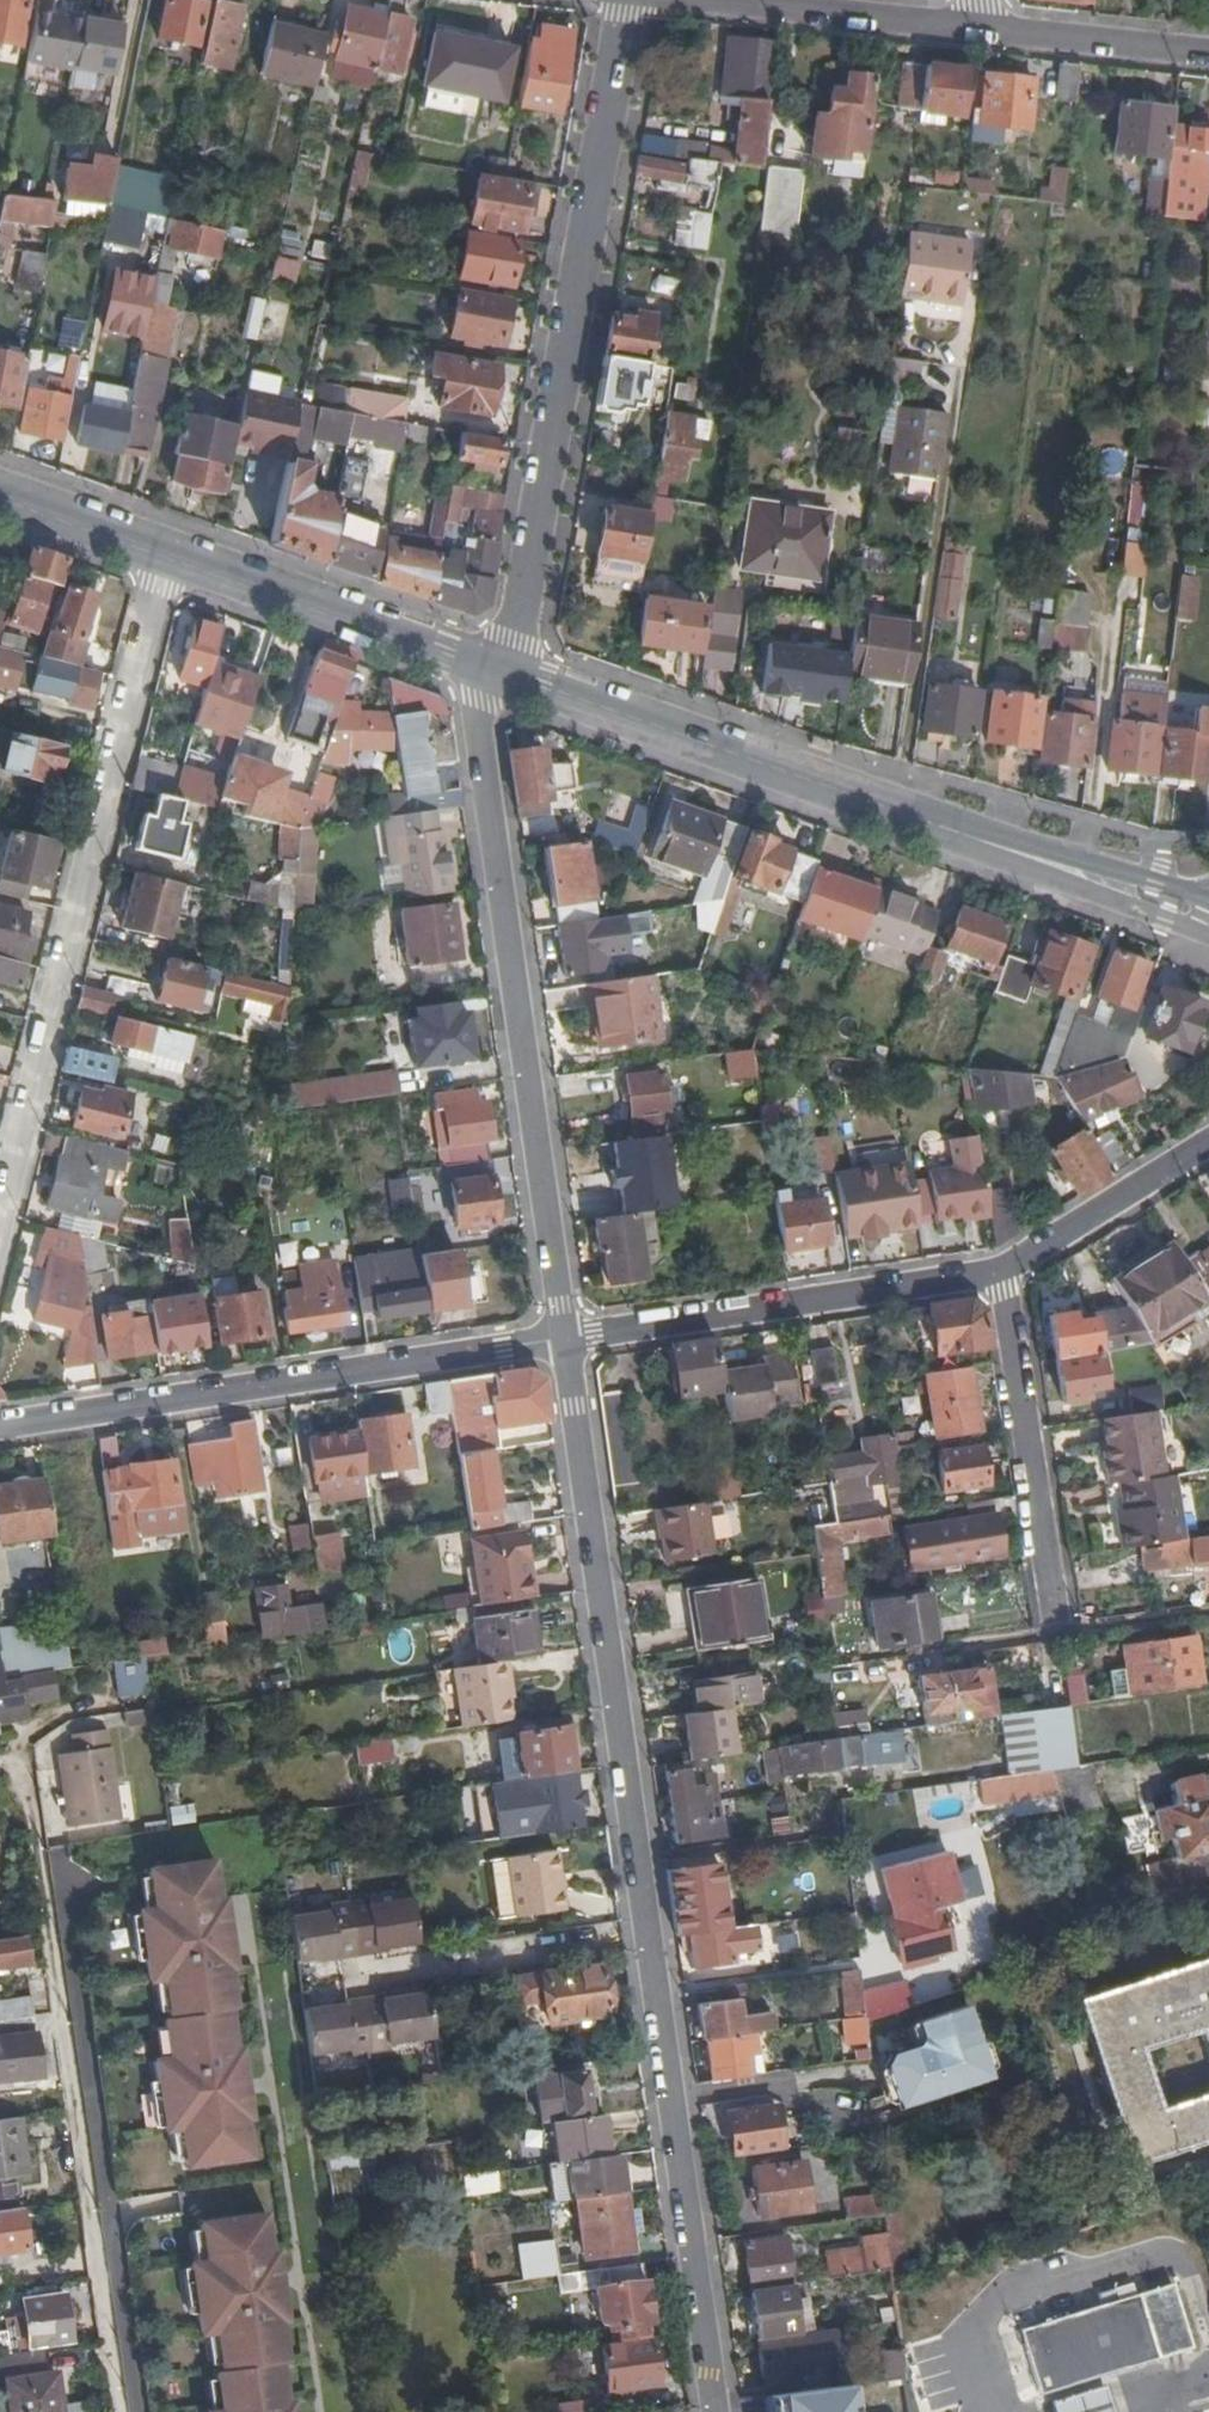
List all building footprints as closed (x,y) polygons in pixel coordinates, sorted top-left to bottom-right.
[(3,37),(6,21),(23,24),(28,0),(0,0),(0,36),(3,37)] [(177,42),(196,47),(205,3),(190,0),(165,0),(157,38),(170,41),(177,42)] [(221,2),(212,0),(199,63),(229,68),(240,14),(219,10),(221,2)] [(406,0),(390,0),(387,15),(376,67),(375,71),(398,75),(400,64),(405,65),(410,46),(405,45),(410,18),(402,16),(406,0)] [(242,7),(221,2),(219,10),(240,14),(242,7)] [(337,59),(376,67),(387,15),(348,8),(337,59)] [(36,12),(27,61),(74,70),(82,20),(36,12)] [(83,18),(74,68),(114,75),(122,25),(83,18)] [(316,85),(325,40),(270,25),(260,74),(316,85)] [(427,83),(463,90),(499,98),(510,48),(434,30),(423,82),(427,83)] [(542,46),(529,43),(518,104),(555,112),(570,36),(545,32),(542,46)] [(760,168),(775,43),(727,37),(720,105),(729,106),(728,119),(738,121),(734,151),(710,148),(710,145),(679,141),(641,136),(638,152),(679,158),(689,159),(719,163),(760,168)] [(176,50),(177,42),(170,41),(168,48),(176,50)] [(371,89),(375,71),(376,67),(337,59),(331,80),(371,89)] [(1080,64),(1062,62),(1057,101),(1076,103),(1080,64)] [(964,117),(969,71),(904,64),(899,109),(964,117)] [(980,119),(986,74),(976,73),(972,117),(980,119)] [(972,117),(969,136),(1000,140),(1002,127),(1028,130),(1033,80),(986,74),(980,119),(972,117)] [(829,117),(870,122),(874,79),(847,75),(845,91),(831,90),(829,117)] [(459,107),(463,90),(427,83),(423,100),(459,107)] [(1166,158),(1172,109),(1121,104),(1115,153),(1166,158)] [(1165,219),(1202,223),(1208,154),(1208,130),(1174,128),(1169,172),(1164,216),(1165,219)] [(382,137),(369,134),(366,146),(379,149),(382,137)] [(367,175),(370,156),(357,154),(353,172),(367,175)] [(69,168),(63,200),(63,202),(108,207),(108,205),(117,166),(118,160),(97,156),(95,172),(69,168)] [(701,195),(713,197),(719,163),(689,159),(687,165),(638,156),(635,175),(659,178),(657,189),(679,192),(680,184),(702,187),(701,195)] [(504,178),(512,179),(515,160),(507,158),(504,178)] [(767,169),(759,240),(795,245),(805,169),(768,165),(767,169)] [(150,173),(117,166),(108,205),(145,215),(148,215),(153,190),(147,189),(150,173)] [(939,172),(939,168),(923,167),(921,183),(953,187),(954,182),(958,182),(958,174),(939,172)] [(1050,168),(1049,186),(1058,187),(1057,194),(1068,195),(1070,170),(1050,168)] [(1148,213),(1164,216),(1169,172),(1154,171),(1148,213)] [(153,190),(148,215),(168,220),(176,179),(150,173),(147,189),(153,190)] [(530,188),(481,179),(473,225),(522,233),(530,188)] [(967,195),(993,194),(992,179),(966,180),(967,195)] [(1049,186),(1046,204),(1055,206),(1066,207),(1068,195),(1057,194),(1058,187),(1049,186)] [(3,194),(2,198),(1,206),(0,211),(0,244),(10,245),(15,219),(34,221),(25,273),(30,275),(28,289),(39,291),(50,231),(53,213),(56,201),(3,194)] [(145,215),(108,205),(108,207),(106,219),(102,240),(139,246),(145,215)] [(351,224),(354,212),(352,212),(345,211),(342,222),(351,224)] [(693,213),(678,211),(674,231),(676,231),(673,245),(687,247),(693,213)] [(81,216),(53,213),(50,231),(78,233),(81,216)] [(705,250),(710,215),(693,213),(687,247),(705,250)] [(176,221),(168,220),(163,244),(170,246),(176,221)] [(178,248),(219,257),(221,244),(223,236),(223,232),(176,221),(170,246),(178,248)] [(224,229),(223,232),(223,236),(241,241),(242,232),(224,229)] [(910,236),(907,264),(902,299),(963,307),(971,245),(910,236)] [(524,246),(472,237),(462,281),(515,291),(524,246)] [(176,257),(178,248),(170,246),(163,244),(161,255),(176,257)] [(176,257),(161,255),(156,280),(150,306),(165,309),(176,257)] [(297,285),(302,262),(278,257),(272,281),(297,285)] [(150,306),(156,280),(118,272),(107,327),(145,334),(150,306)] [(510,302),(461,293),(453,338),(465,341),(464,347),(479,349),(480,344),(502,347),(510,302)] [(259,342),(267,305),(256,302),(247,338),(259,342)] [(604,355),(655,365),(657,357),(646,355),(654,316),(635,312),(633,319),(611,314),(604,355)] [(85,349),(88,321),(61,319),(58,346),(85,349)] [(167,342),(144,337),(140,358),(163,363),(167,342)] [(18,406),(25,370),(27,362),(27,357),(0,351),(0,403),(18,406)] [(21,433),(65,442),(80,356),(73,355),(72,362),(69,363),(62,397),(29,391),(21,433)] [(604,355),(594,408),(617,413),(619,407),(628,409),(629,402),(640,404),(645,380),(646,373),(654,374),(655,365),(604,355)] [(447,372),(449,358),(438,356),(435,370),(447,372)] [(657,357),(655,365),(674,369),(675,361),(657,357)] [(128,415),(121,448),(147,454),(166,363),(163,363),(140,358),(128,415)] [(499,368),(449,358),(447,372),(441,406),(491,415),(499,368)] [(890,381),(888,393),(909,396),(911,383),(924,385),(927,365),(893,361),(890,381)] [(27,362),(25,370),(38,371),(40,364),(27,362)] [(645,380),(671,385),(674,369),(655,365),(654,374),(646,373),(645,380)] [(688,381),(697,382),(699,375),(689,373),(688,381)] [(278,401),(282,380),(251,374),(246,395),(278,401)] [(688,381),(678,379),(674,399),(694,402),(697,382),(688,381)] [(264,452),(289,457),(301,405),(278,401),(246,395),(245,401),(241,419),(238,431),(236,440),(266,447),(264,452)] [(373,401),(370,417),(404,423),(408,407),(373,401)] [(289,457),(271,543),(326,563),(336,511),(338,501),(309,495),(302,489),(314,437),(349,443),(350,436),(354,415),(301,405),(289,457)] [(78,445),(120,454),(121,448),(128,415),(85,406),(78,445)] [(947,416),(902,410),(893,476),(938,483),(947,416)] [(370,417),(354,415),(350,436),(385,442),(383,449),(403,453),(406,441),(409,424),(404,423),(370,417)] [(658,468),(657,474),(669,476),(683,477),(687,457),(694,458),(696,445),(689,444),(693,421),(666,416),(658,468)] [(182,459),(177,483),(224,493),(230,466),(236,440),(238,431),(185,420),(178,458),(182,459)] [(697,442),(706,444),(710,423),(693,421),(689,444),(696,445),(697,442)] [(409,424),(406,441),(432,446),(435,429),(409,424)] [(857,455),(860,434),(839,430),(836,452),(857,455)] [(499,466),(504,441),(463,434),(458,460),(499,466)] [(1208,464),(1208,450),(1204,445),(1196,451),(1208,464)] [(340,494),(353,497),(360,459),(347,457),(340,494)] [(654,496),(666,498),(669,476),(657,474),(654,496)] [(464,507),(467,489),(453,486),(451,501),(448,517),(462,519),(464,507)] [(478,508),(504,512),(507,495),(467,489),(464,507),(477,509),(478,508)] [(338,501),(336,511),(350,514),(353,497),(340,494),(338,501)] [(652,497),(650,522),(671,523),(673,499),(652,497)] [(448,517),(451,501),(437,498),(433,521),(446,524),(448,517)] [(740,567),(807,580),(809,571),(821,574),(831,514),(752,500),(740,567)] [(439,564),(432,600),(471,614),(488,604),(504,512),(478,508),(477,509),(471,540),(466,539),(462,556),(448,553),(447,565),(439,564)] [(644,561),(651,515),(605,509),(598,554),(644,561)] [(336,511),(326,563),(374,580),(384,521),(377,519),(375,523),(350,514),(336,511)] [(431,539),(444,541),(446,524),(433,521),(431,539)] [(390,532),(389,540),(398,541),(397,550),(441,558),(444,541),(431,539),(401,534),(390,532)] [(1143,579),(1146,546),(1124,544),(1121,577),(1143,579)] [(67,559),(32,547),(11,620),(34,627),(50,579),(59,583),(67,559)] [(945,547),(944,555),(965,558),(967,550),(945,547)] [(863,549),(860,569),(891,574),(894,553),(863,549)] [(934,618),(959,621),(965,583),(968,558),(965,558),(944,555),(934,618)] [(809,571),(807,580),(820,582),(821,574),(809,571)] [(1180,596),(1196,598),(1198,578),(1183,576),(1180,596)] [(69,661),(84,665),(89,642),(80,640),(92,594),(68,586),(54,631),(49,630),(43,656),(69,661)] [(1090,631),(1093,598),(1061,594),(1058,625),(1057,628),(1090,631)] [(1196,598),(1180,596),(1178,615),(1177,620),(1195,621),(1197,598),(1196,598)] [(705,607),(647,597),(638,644),(699,653),(705,607)] [(1049,603),(1036,601),(1034,613),(1047,615),(1049,603)] [(711,611),(704,664),(731,667),(735,634),(740,634),(742,616),(711,611)] [(915,627),(856,619),(851,653),(848,674),(909,682),(915,627)] [(209,675),(222,629),(197,621),(180,677),(201,685),(199,691),(203,693),(209,675)] [(1057,628),(1058,625),(1044,624),(1041,652),(1054,653),(1054,650),(1057,628)] [(1090,631),(1057,628),(1054,650),(1091,654),(1093,632),(1090,631)] [(848,674),(851,653),(771,642),(764,690),(803,695),(823,698),(845,700),(848,674)] [(0,645),(0,681),(17,685),(25,651),(0,645)] [(356,661),(321,648),(306,690),(334,700),(328,717),(336,720),(356,661)] [(95,678),(98,669),(84,665),(69,661),(67,670),(36,663),(38,654),(25,651),(17,685),(66,697),(66,699),(89,705),(92,690),(100,693),(103,680),(95,678)] [(441,692),(389,673),(393,711),(341,710),(330,745),(398,749),(404,796),(436,791),(434,777),(431,760),(457,756),(450,708),(447,702),(441,692)] [(235,683),(209,675),(203,693),(195,722),(224,733),(238,738),(259,681),(238,674),(235,683)] [(975,691),(975,687),(965,685),(965,681),(955,680),(954,689),(930,686),(923,730),(926,730),(925,737),(941,740),(942,732),(974,737),(981,692),(975,691)] [(1034,688),(1021,687),(1020,697),(994,694),(987,741),(1037,749),(1043,701),(1033,698),(1034,688)] [(823,698),(803,695),(803,703),(822,706),(823,698)] [(1165,732),(1167,718),(1168,704),(1122,697),(1120,725),(1114,725),(1109,771),(1155,777),(1160,732),(1165,732)] [(1065,703),(1063,717),(1082,720),(1084,706),(1065,703)] [(1199,713),(1197,737),(1171,733),(1165,780),(1171,781),(1170,787),(1186,789),(1188,783),(1208,785),(1208,714),(1199,713)] [(1089,767),(1095,722),(1082,720),(1063,717),(1050,715),(1044,761),(1089,767)] [(311,724),(295,719),(288,738),(295,740),(304,744),(311,724)] [(0,731),(0,756),(3,757),(0,768),(0,770),(43,780),(47,765),(56,767),(61,745),(0,731)] [(232,755),(238,738),(224,733),(213,767),(226,771),(232,755)] [(320,768),(325,750),(304,744),(295,740),(286,770),(290,772),(277,810),(272,808),(281,780),(259,772),(261,765),(232,755),(226,771),(224,778),(215,807),(222,808),(225,797),(243,803),(240,813),(283,823),(300,827),(320,768)] [(541,746),(510,750),(517,801),(547,797),(546,790),(543,762),(541,746)] [(181,768),(138,756),(131,787),(153,792),(173,797),(180,772),(181,768)] [(569,758),(554,760),(558,788),(572,786),(569,758)] [(554,760),(543,762),(546,790),(558,788),(554,760)] [(320,768),(300,827),(315,825),(331,771),(320,768)] [(434,777),(436,791),(438,808),(464,804),(459,771),(434,777)] [(173,797),(179,799),(215,807),(224,778),(214,775),(212,779),(180,772),(173,797)] [(436,791),(404,796),(406,813),(433,809),(438,808),(436,791)] [(173,797),(153,792),(146,825),(138,823),(133,847),(175,858),(185,814),(177,812),(179,799),(173,797)] [(547,797),(517,801),(519,813),(548,808),(547,797)] [(734,862),(746,829),(671,802),(653,856),(700,875),(708,853),(714,855),(734,862)] [(642,836),(652,809),(636,803),(627,832),(642,836)] [(433,809),(406,813),(386,815),(392,862),(402,861),(408,897),(452,891),(442,827),(435,828),(433,809)] [(635,854),(642,836),(627,832),(600,822),(593,839),(635,854)] [(300,827),(283,823),(279,859),(285,859),(285,870),(261,884),(252,881),(248,899),(286,908),(295,910),(297,868),(300,827)] [(546,833),(548,845),(581,841),(579,829),(546,833)] [(0,876),(31,883),(44,886),(53,844),(11,833),(0,876)] [(774,892),(789,851),(772,846),(773,842),(749,833),(733,877),(730,877),(723,895),(720,902),(710,930),(721,934),(741,881),(774,892)] [(548,845),(558,924),(595,919),(584,840),(581,841),(548,845)] [(817,862),(818,861),(789,851),(774,892),(803,902),(814,871),(817,862)] [(730,877),(734,862),(714,855),(702,890),(723,895),(730,877)] [(848,873),(817,862),(814,871),(846,882),(848,873)] [(311,868),(297,868),(295,910),(298,912),(310,911),(311,868)] [(180,882),(135,871),(122,925),(167,937),(180,882)] [(846,882),(814,871),(803,902),(797,919),(857,941),(859,934),(876,889),(878,883),(859,876),(856,885),(846,882)] [(856,885),(859,876),(848,873),(846,882),(856,885)] [(28,897),(31,883),(0,876),(0,877),(0,890),(28,897)] [(918,904),(876,889),(859,934),(924,956),(926,949),(938,915),(917,907),(918,904)] [(702,890),(697,905),(720,902),(723,895),(702,890)] [(453,905),(402,912),(409,963),(461,956),(453,905)] [(0,906),(0,951),(26,957),(31,936),(22,932),(27,912),(0,906)] [(295,910),(286,908),(284,928),(294,927),(295,910)] [(998,982),(1002,969),(993,966),(1006,926),(961,910),(947,949),(986,963),(984,971),(989,973),(988,978),(998,982)] [(613,916),(597,919),(602,954),(627,950),(625,934),(649,930),(646,912),(613,916)] [(595,919),(558,924),(564,975),(604,970),(602,954),(597,919),(595,919)] [(284,928),(281,983),(290,985),(294,927),(284,928)] [(632,955),(649,954),(648,933),(630,934),(632,955)] [(1037,966),(1006,956),(1002,969),(998,982),(994,992),(1024,1003),(1030,987),(1067,998),(1073,1000),(1091,951),(1049,936),(1037,966)] [(943,955),(926,949),(924,956),(917,976),(935,983),(943,955)] [(1123,1057),(1146,993),(1139,990),(1147,965),(1112,952),(1098,998),(1119,1006),(1111,1031),(1100,1064),(1123,1057)] [(643,974),(648,974),(652,973),(660,972),(657,954),(635,958),(638,975),(643,974)] [(25,963),(0,957),(0,980),(20,985),(25,963)] [(288,1030),(288,1023),(290,985),(281,983),(203,964),(202,967),(168,959),(160,962),(158,972),(161,975),(158,985),(154,985),(151,995),(157,998),(157,1000),(192,1008),(194,1002),(197,988),(200,978),(226,985),(225,993),(269,1004),(267,1018),(278,1020),(277,1028),(288,1030)] [(108,992),(102,1012),(113,1015),(117,993),(134,1000),(138,979),(113,973),(108,992)] [(588,982),(596,1044),(660,1035),(652,973),(648,974),(643,974),(638,975),(588,982)] [(971,991),(991,999),(994,992),(998,982),(988,978),(975,974),(971,991)] [(81,985),(77,1006),(102,1012),(108,992),(81,985)] [(1159,986),(1155,997),(1144,1035),(1186,1050),(1202,1002),(1191,998),(1192,994),(1174,987),(1172,991),(1159,986)] [(197,988),(194,1002),(199,1003),(203,990),(197,988)] [(1155,997),(1146,993),(1123,1057),(1146,1091),(1163,1081),(1141,1042),(1144,1035),(1155,997)] [(1080,1003),(1073,1000),(1067,998),(1065,1007),(1077,1011),(1080,1003)] [(1075,1016),(1077,1011),(1065,1007),(1060,1022),(1072,1027),(1075,1016)] [(469,1011),(409,1019),(415,1065),(474,1057),(469,1011)] [(191,1044),(194,1036),(115,1016),(113,1024),(107,1023),(103,1040),(163,1055),(165,1050),(176,1052),(180,1041),(191,1044)] [(1100,1064),(1111,1031),(1093,1025),(1093,1023),(1075,1016),(1072,1027),(1054,1077),(1068,1073),(1100,1064)] [(1060,1022),(1043,1076),(1046,1076),(1054,1077),(1072,1027),(1060,1022)] [(67,1047),(61,1070),(112,1082),(116,1059),(67,1047)] [(751,1049),(728,1053),(732,1080),(755,1077),(751,1049)] [(1067,1098),(1079,1117),(1098,1111),(1100,1113),(1139,1096),(1130,1073),(1124,1076),(1118,1063),(1082,1076),(1088,1091),(1081,1094),(1068,1073),(1054,1077),(1067,1098)] [(662,1069),(627,1073),(630,1091),(624,1092),(625,1099),(630,1099),(635,1135),(670,1130),(662,1069)] [(974,1113),(1034,1104),(1030,1076),(967,1070),(968,1077),(973,1107),(974,1113)] [(395,1093),(392,1071),(314,1082),(317,1104),(395,1093)] [(1054,1077),(1046,1076),(1056,1100),(1067,1098),(1054,1077)] [(967,1108),(973,1107),(968,1077),(961,1078),(967,1108)] [(317,1104),(314,1082),(284,1086),(283,1109),(317,1104)] [(130,1094),(103,1088),(101,1094),(81,1089),(74,1124),(120,1135),(130,1094)] [(454,1163),(489,1158),(487,1137),(493,1136),(488,1101),(481,1102),(479,1088),(436,1094),(439,1107),(446,1107),(454,1163)] [(760,1104),(763,1122),(765,1134),(776,1131),(773,1103),(760,1104)] [(1078,1195),(1115,1173),(1086,1128),(1072,1136),(1070,1132),(1066,1135),(1068,1139),(1051,1149),(1078,1195)] [(46,1131),(41,1151),(59,1156),(47,1205),(58,1208),(87,1216),(115,1223),(120,1200),(104,1195),(110,1171),(120,1173),(125,1150),(46,1131)] [(817,1172),(835,1169),(829,1133),(811,1137),(817,1172)] [(989,1214),(986,1191),(977,1133),(948,1137),(952,1162),(949,1167),(927,1169),(934,1218),(960,1215),(966,1218),(989,1214)] [(606,1203),(632,1200),(647,1198),(640,1151),(596,1157),(602,1204),(606,1203)] [(407,1169),(408,1176),(449,1171),(448,1164),(407,1169)] [(491,1174),(450,1181),(458,1225),(498,1220),(494,1196),(498,1195),(496,1177),(491,1177),(491,1174)] [(900,1177),(852,1183),(858,1224),(908,1217),(900,1177)] [(258,1183),(259,1190),(276,1194),(278,1188),(258,1183)] [(788,1202),(816,1197),(814,1183),(786,1187),(788,1202)] [(414,1218),(409,1185),(392,1188),(397,1221),(414,1218)] [(421,1185),(412,1186),(416,1216),(422,1216),(421,1202),(423,1202),(421,1185)] [(773,1192),(776,1204),(788,1202),(786,1187),(773,1188),(773,1192)] [(994,1247),(1018,1232),(1011,1189),(986,1191),(989,1214),(994,1247)] [(776,1204),(783,1249),(828,1242),(822,1197),(816,1197),(788,1202),(776,1204)] [(606,1203),(607,1215),(634,1211),(632,1200),(606,1203)] [(58,1208),(53,1227),(78,1234),(83,1235),(87,1216),(58,1208)] [(593,1217),(591,1217),(595,1249),(600,1249),(604,1281),(643,1276),(640,1253),(652,1252),(651,1241),(653,1241),(650,1209),(642,1210),(634,1211),(607,1215),(600,1216),(593,1217)] [(177,1258),(194,1262),(187,1217),(172,1220),(171,1257),(177,1258)] [(53,1227),(45,1226),(41,1249),(50,1250),(35,1317),(81,1328),(86,1328),(92,1329),(88,1304),(80,1304),(82,1289),(82,1273),(84,1272),(78,1234),(53,1227)] [(98,1239),(83,1235),(78,1234),(84,1272),(103,1269),(98,1239)] [(1117,1288),(1131,1311),(1145,1333),(1162,1322),(1166,1328),(1180,1319),(1208,1302),(1172,1244),(1143,1263),(1146,1271),(1117,1288)] [(379,1315),(430,1309),(423,1264),(420,1246),(369,1253),(378,1305),(379,1315)] [(1201,1253),(1192,1258),(1208,1286),(1208,1248),(1201,1253)] [(1189,1254),(1192,1258),(1201,1253),(1199,1249),(1189,1254)] [(354,1255),(362,1307),(378,1305),(369,1253),(354,1255)] [(303,1286),(284,1288),(286,1304),(284,1304),(288,1330),(349,1321),(346,1295),(343,1296),(335,1255),(300,1261),(301,1266),(303,1286)] [(194,1262),(177,1258),(173,1274),(196,1272),(196,1271),(195,1269),(195,1264),(194,1262)] [(423,1264),(430,1309),(465,1304),(458,1259),(423,1264)] [(1143,1263),(1113,1281),(1117,1288),(1146,1271),(1143,1263)] [(280,1269),(284,1288),(303,1286),(301,1266),(280,1269)] [(214,1297),(236,1293),(234,1276),(212,1280),(214,1297)] [(258,1290),(236,1293),(214,1297),(222,1341),(265,1334),(258,1290)] [(970,1299),(928,1305),(936,1351),(951,1350),(955,1367),(992,1361),(985,1311),(970,1299)] [(162,1322),(194,1317),(193,1300),(160,1305),(162,1322)] [(127,1320),(147,1318),(144,1301),(109,1305),(110,1313),(126,1310),(127,1320)] [(1180,1319),(1186,1330),(1208,1316),(1208,1302),(1180,1319)] [(151,1350),(147,1318),(127,1320),(126,1310),(110,1313),(103,1314),(109,1356),(151,1350)] [(1048,1316),(1055,1359),(1097,1353),(1150,1343),(1145,1333),(1131,1311),(1071,1320),(1070,1313),(1048,1316)] [(198,1342),(194,1317),(162,1322),(159,1322),(164,1347),(198,1342)] [(1145,1333),(1150,1343),(1154,1348),(1183,1331),(1186,1330),(1180,1319),(1166,1328),(1162,1322),(1145,1333)] [(92,1329),(86,1328),(81,1328),(86,1361),(97,1359),(95,1348),(93,1338),(92,1329)] [(715,1338),(671,1346),(680,1394),(718,1389),(720,1398),(724,1398),(720,1368),(715,1338)] [(832,1345),(809,1350),(812,1371),(814,1385),(837,1382),(832,1345)] [(720,1368),(724,1398),(727,1417),(769,1411),(769,1404),(797,1399),(789,1348),(763,1353),(764,1360),(747,1363),(720,1368)] [(745,1355),(747,1363),(764,1360),(763,1353),(745,1355)] [(1097,1353),(1055,1359),(1062,1402),(1083,1399),(1082,1387),(1100,1384),(1097,1353)] [(447,1379),(452,1411),(460,1453),(491,1448),(498,1447),(496,1428),(551,1421),(544,1377),(529,1366),(447,1379)] [(812,1371),(801,1372),(803,1387),(814,1386),(814,1385),(812,1371)] [(447,1379),(424,1383),(429,1414),(452,1411),(447,1379)] [(937,1437),(979,1431),(972,1382),(954,1384),(952,1379),(941,1381),(941,1386),(930,1388),(937,1437)] [(1175,1408),(1171,1385),(1141,1390),(1145,1413),(1154,1412),(1175,1408)] [(613,1487),(639,1483),(626,1392),(600,1396),(604,1428),(609,1461),(613,1487)] [(1104,1460),(1108,1484),(1163,1476),(1154,1412),(1145,1413),(1103,1420),(1107,1443),(1109,1459),(1104,1460)] [(405,1413),(357,1419),(358,1429),(365,1471),(413,1464),(405,1413)] [(251,1420),(229,1423),(230,1438),(190,1444),(196,1484),(214,1482),(216,1497),(262,1489),(251,1420)] [(365,1471),(358,1429),(310,1436),(316,1476),(322,1476),(365,1471)] [(897,1444),(895,1433),(871,1436),(873,1450),(879,1479),(887,1478),(901,1475),(899,1464),(897,1444)] [(114,1435),(98,1437),(103,1469),(118,1466),(114,1435)] [(862,1438),(864,1451),(873,1450),(871,1436),(862,1438)] [(897,1444),(899,1464),(930,1458),(927,1439),(897,1444)] [(1101,1444),(1104,1460),(1109,1459),(1107,1443),(1101,1444)] [(981,1445),(937,1452),(942,1491),(987,1484),(981,1445)] [(491,1448),(460,1453),(471,1527),(501,1523),(498,1506),(488,1506),(487,1490),(497,1489),(491,1448)] [(824,1457),(828,1480),(831,1505),(834,1522),(871,1516),(866,1481),(879,1479),(873,1450),(864,1451),(824,1457)] [(185,1525),(181,1500),(177,1501),(171,1458),(127,1465),(136,1532),(185,1525)] [(737,1495),(732,1459),(710,1462),(714,1498),(737,1495)] [(369,1494),(365,1471),(322,1476),(326,1498),(369,1494)] [(887,1478),(892,1513),(907,1511),(901,1475),(887,1478)] [(1106,1512),(1110,1549),(1139,1546),(1173,1541),(1163,1476),(1108,1484),(1113,1511),(1106,1512)] [(44,1477),(0,1484),(0,1538),(52,1531),(44,1477)] [(498,1506),(498,1503),(497,1489),(487,1490),(488,1506),(498,1506)] [(990,1514),(989,1498),(968,1501),(970,1517),(990,1514)] [(501,1523),(532,1518),(529,1499),(498,1503),(498,1506),(501,1523)] [(704,1500),(656,1508),(664,1559),(711,1550),(704,1500)] [(814,1508),(816,1524),(834,1522),(831,1505),(814,1508)] [(994,1513),(990,1514),(970,1517),(904,1528),(905,1540),(893,1540),(896,1561),(908,1559),(909,1565),(999,1550),(994,1513)] [(836,1595),(841,1594),(837,1538),(888,1530),(886,1514),(871,1516),(834,1522),(816,1524),(814,1527),(815,1550),(820,1593),(821,1597),(836,1595)] [(310,1532),(309,1525),(291,1527),(295,1549),(311,1546),(310,1532)] [(310,1532),(311,1546),(316,1575),(345,1571),(338,1528),(310,1532)] [(528,1596),(536,1595),(532,1569),(537,1569),(530,1530),(518,1531),(528,1596)] [(479,1604),(528,1596),(518,1531),(470,1538),(475,1566),(479,1604)] [(1139,1546),(1142,1572),(1171,1569),(1171,1565),(1192,1562),(1193,1566),(1208,1563),(1208,1535),(1173,1541),(1139,1546)] [(463,1567),(468,1605),(479,1604),(475,1566),(463,1567)] [(769,1574),(699,1586),(709,1647),(779,1637),(769,1574)] [(253,1581),(260,1638),(324,1628),(321,1601),(284,1606),(280,1577),(253,1581)] [(809,1612),(822,1610),(821,1597),(820,1593),(807,1595),(809,1612)] [(924,1594),(870,1602),(877,1644),(932,1636),(924,1594)] [(839,1607),(836,1595),(821,1597),(822,1610),(839,1607)] [(196,1598),(202,1647),(220,1645),(214,1597),(196,1598)] [(373,1605),(375,1620),(389,1618),(387,1603),(373,1605)] [(512,1660),(540,1655),(532,1610),(473,1618),(481,1664),(512,1660)] [(0,1628),(0,1651),(2,1663),(4,1678),(51,1670),(72,1667),(67,1631),(23,1638),(21,1626),(0,1628)] [(164,1634),(147,1636),(150,1650),(166,1647),(164,1634)] [(1131,1694),(1201,1684),(1193,1637),(1124,1647),(1128,1668),(1131,1694)] [(144,1657),(129,1659),(111,1662),(116,1692),(149,1689),(144,1657)] [(517,1693),(512,1660),(481,1664),(457,1668),(466,1725),(514,1719),(512,1695),(517,1693)] [(51,1670),(4,1678),(2,1663),(0,1664),(0,1717),(26,1713),(25,1701),(56,1696),(51,1670)] [(921,1704),(925,1725),(991,1715),(983,1666),(918,1676),(921,1704)] [(1115,1670),(1118,1696),(1131,1694),(1128,1668),(1115,1670)] [(697,1710),(728,1706),(757,1702),(752,1670),(693,1679),(697,1710)] [(1079,1672),(1064,1674),(1069,1704),(1084,1701),(1079,1672)] [(153,1714),(151,1703),(124,1708),(126,1722),(154,1719),(153,1714)] [(905,1705),(907,1727),(925,1725),(921,1704),(905,1705)] [(1066,1704),(1040,1708),(1001,1713),(1011,1773),(1029,1770),(1050,1767),(1076,1763),(1066,1704)] [(690,1759),(733,1753),(728,1706),(697,1710),(683,1713),(690,1759)] [(837,1725),(866,1721),(864,1708),(835,1712),(837,1725)] [(167,1712),(153,1714),(154,1719),(156,1734),(170,1732),(167,1712)] [(523,1776),(572,1769),(566,1726),(515,1733),(518,1757),(498,1759),(501,1779),(508,1778),(523,1776)] [(108,1728),(72,1733),(74,1750),(59,1753),(68,1824),(119,1816),(108,1728)] [(898,1729),(880,1732),(884,1762),(902,1759),(898,1729)] [(880,1732),(834,1738),(777,1747),(782,1776),(800,1774),(800,1769),(839,1764),(840,1768),(884,1762),(880,1732)] [(416,1748),(414,1734),(353,1743),(356,1761),(393,1755),(393,1751),(416,1748)] [(782,1776),(777,1747),(764,1748),(767,1764),(760,1765),(763,1779),(782,1776)] [(1106,1759),(1085,1762),(1090,1774),(1108,1769),(1106,1759)] [(666,1763),(667,1772),(686,1769),(684,1760),(666,1763)] [(1085,1762),(1076,1763),(1050,1767),(1054,1781),(1067,1819),(1101,1806),(1090,1774),(1085,1762)] [(1050,1767),(1029,1770),(1033,1783),(1054,1781),(1050,1767)] [(580,1825),(572,1769),(523,1776),(528,1807),(531,1832),(580,1825)] [(667,1772),(672,1805),(707,1800),(705,1784),(689,1787),(686,1769),(667,1772)] [(1029,1770),(1011,1773),(978,1778),(980,1791),(1033,1783),(1029,1770)] [(703,1773),(705,1784),(707,1800),(717,1799),(718,1799),(714,1771),(703,1773)] [(1206,1796),(1201,1775),(1172,1784),(1178,1804),(1206,1796)] [(528,1807),(523,1776),(508,1778),(513,1809),(528,1807)] [(840,1789),(840,1798),(891,1790),(890,1782),(840,1789)] [(772,1812),(787,1809),(785,1794),(770,1796),(772,1812)] [(1208,1904),(1208,1805),(1206,1796),(1178,1804),(1164,1808),(1168,1823),(1158,1826),(1162,1839),(1172,1837),(1177,1857),(1149,1863),(1157,1890),(1149,1894),(1159,1921),(1208,1904)] [(717,1799),(719,1818),(726,1817),(723,1798),(718,1799),(717,1799)] [(707,1800),(672,1805),(678,1841),(722,1835),(719,1818),(717,1799),(707,1800)] [(516,1833),(531,1832),(528,1807),(513,1809),(516,1833)] [(775,1834),(790,1831),(788,1815),(773,1817),(775,1834)] [(167,1819),(144,1822),(146,1831),(169,1828),(167,1819)] [(554,1849),(506,1855),(512,1907),(513,1913),(562,1907),(554,1849)] [(880,1866),(887,1898),(891,1916),(887,1917),(898,1959),(949,1947),(944,1924),(962,1919),(945,1850),(880,1866)] [(512,1907),(506,1855),(488,1858),(494,1908),(512,1907)] [(215,1862),(151,1870),(156,1909),(142,1911),(151,1982),(166,1980),(171,2018),(165,2019),(170,2058),(155,2060),(165,2131),(180,2129),(185,2167),(249,2158),(244,2120),(250,2119),(240,2048),(234,2049),(229,2011),(235,2010),(230,1971),(236,1970),(226,1899),(220,1900),(215,1862)] [(667,1869),(676,1934),(681,1933),(687,1932),(727,1927),(718,1863),(667,1869)] [(962,1895),(979,1893),(977,1868),(959,1870),(962,1895)] [(417,1943),(416,1935),(410,1898),(369,1904),(368,1897),(347,1900),(355,1954),(375,1951),(375,1944),(388,1942),(388,1947),(417,1943)] [(347,1900),(288,1908),(296,1960),(322,1956),(322,1952),(336,1950),(337,1956),(355,1954),(347,1900)] [(687,1932),(690,1949),(693,1968),(732,1963),(730,1953),(758,1950),(755,1933),(773,1931),(772,1921),(765,1922),(727,1927),(687,1932)] [(687,1932),(681,1933),(683,1951),(690,1949),(687,1932)] [(0,1937),(0,1964),(27,1961),(24,1933),(0,1937)] [(375,1951),(388,1949),(388,1947),(388,1942),(375,1944),(375,1951)] [(322,1952),(322,1956),(325,1959),(337,1956),(336,1950),(322,1952)] [(1079,1995),(1134,2164),(1208,2141),(1208,2079),(1161,2093),(1144,2034),(1202,2016),(1208,2040),(1208,1953),(1079,1995)] [(601,1962),(508,1977),(512,2001),(544,1997),(547,2020),(609,2012),(601,1962)] [(859,1966),(843,1969),(849,2015),(864,2013),(863,1997),(859,1966)] [(459,1988),(457,1974),(434,1978),(436,1991),(459,1988)] [(887,1989),(863,1997),(864,2013),(865,2017),(889,2009),(887,1989)] [(363,1998),(370,2052),(389,2050),(388,2043),(434,2037),(425,1992),(395,1997),(395,2000),(382,2003),(381,1995),(363,1998)] [(33,2014),(30,1994),(0,2000),(0,2019),(33,2014)] [(395,1994),(381,1995),(382,2003),(395,2000),(395,1997),(395,1994)] [(331,2006),(303,2011),(309,2055),(349,2048),(351,2055),(370,2052),(363,1998),(342,2001),(343,2009),(331,2010),(331,2006)] [(701,2038),(705,2038),(743,2032),(740,2013),(738,1998),(697,2003),(701,2038)] [(331,2003),(331,2006),(331,2010),(343,2009),(342,2001),(331,2003)] [(966,2003),(914,2019),(920,2036),(916,2042),(891,2051),(884,2062),(897,2103),(988,2075),(966,2003)] [(770,2010),(740,2013),(743,2032),(752,2030),(772,2027),(770,2010)] [(849,2015),(843,2016),(845,2042),(868,2040),(865,2017),(864,2013),(849,2015)] [(0,2019),(0,2080),(43,2074),(33,2014),(0,2019)] [(705,2038),(711,2079),(749,2074),(746,2053),(754,2053),(752,2030),(743,2032),(705,2038)] [(858,2058),(870,2056),(868,2045),(857,2046),(858,2058)] [(746,2053),(749,2074),(760,2072),(756,2053),(754,2053),(746,2053)] [(568,2159),(608,2153),(602,2112),(593,2112),(586,2069),(538,2075),(544,2119),(549,2118),(555,2161),(568,2159)] [(726,2110),(732,2154),(781,2147),(774,2104),(726,2110)] [(0,2117),(0,2176),(15,2174),(27,2173),(18,2115),(0,2117)] [(627,2190),(622,2151),(608,2153),(568,2159),(574,2197),(579,2196),(624,2190),(627,2190)] [(574,2197),(568,2159),(555,2161),(551,2162),(556,2200),(574,2197)] [(801,2159),(751,2167),(757,2214),(808,2207),(801,2159)] [(466,2194),(498,2190),(495,2169),(463,2173),(466,2194)] [(0,2176),(0,2196),(18,2193),(15,2174),(0,2176)] [(632,2250),(624,2190),(579,2196),(588,2255),(632,2250)] [(842,2198),(844,2218),(882,2213),(879,2192),(842,2198)] [(27,2247),(19,2205),(14,2206),(0,2208),(0,2261),(9,2259),(7,2249),(25,2247),(27,2247)] [(896,2289),(911,2284),(907,2250),(902,2210),(887,2212),(889,2233),(861,2237),(862,2247),(891,2243),(893,2268),(896,2289)] [(290,2399),(284,2400),(278,2362),(284,2361),(279,2322),(285,2322),(275,2251),(269,2252),(263,2213),(198,2222),(204,2261),(189,2263),(199,2334),(214,2332),(219,2370),(214,2371),(219,2409),(204,2411),(292,2411),(290,2399)] [(515,2240),(521,2278),(557,2273),(560,2273),(554,2234),(515,2240)] [(744,2243),(750,2289),(792,2283),(784,2237),(744,2243)] [(825,2278),(893,2268),(891,2243),(862,2247),(829,2252),(831,2269),(824,2270),(825,2278)] [(651,2318),(643,2260),(608,2266),(611,2283),(599,2285),(602,2318),(608,2318),(609,2324),(613,2324),(646,2319),(651,2318)] [(560,2273),(557,2273),(560,2285),(604,2281),(602,2267),(560,2273)] [(1132,2281),(1098,2291),(1101,2301),(1019,2326),(1038,2391),(1158,2355),(1139,2292),(1135,2293),(1132,2281)] [(1139,2292),(1158,2355),(1191,2345),(1174,2282),(1139,2292)] [(750,2289),(757,2337),(798,2331),(796,2317),(808,2314),(806,2296),(794,2298),(792,2283),(750,2289)] [(64,2294),(23,2299),(30,2341),(70,2337),(64,2294)] [(796,2317),(798,2331),(808,2330),(810,2330),(808,2314),(796,2317)] [(647,2331),(646,2319),(613,2324),(615,2334),(647,2331)] [(798,2331),(805,2378),(813,2377),(808,2330),(798,2331)] [(798,2331),(757,2337),(763,2383),(805,2378),(798,2331)] [(652,2339),(603,2346),(610,2396),(626,2394),(626,2388),(658,2384),(652,2339)] [(885,2349),(888,2375),(905,2372),(902,2345),(885,2349)] [(3,2361),(12,2411),(63,2411),(57,2372),(44,2373),(40,2356),(3,2361)] [(981,2369),(991,2404),(997,2402),(986,2367),(981,2369)] [(1048,2400),(1051,2411),(1115,2411),(1106,2382),(1048,2400)] [(596,2399),(559,2404),(560,2411),(598,2411),(596,2399)]
